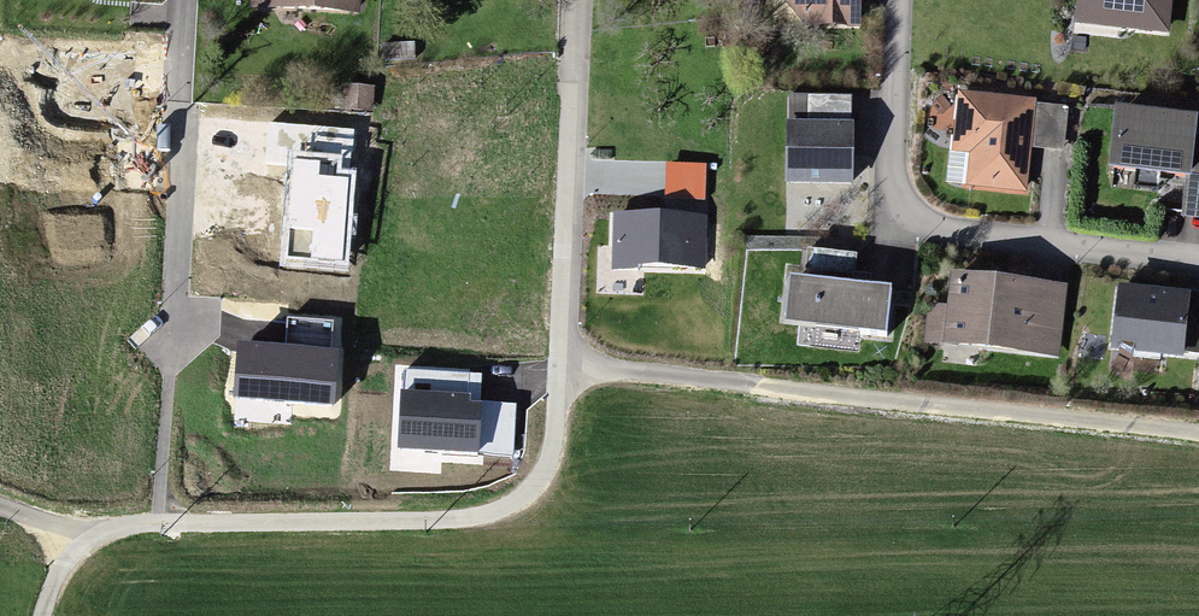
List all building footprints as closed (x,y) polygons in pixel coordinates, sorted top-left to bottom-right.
[(244,7),(352,14),(353,0),(245,0),(244,7)] [(772,15),(850,19),(851,0),(773,0),(772,15)] [(1072,19),(1169,31),(1173,0),(1074,0),(1072,19)] [(1040,98),(958,87),(947,181),(1028,191),(1040,98)] [(1115,103),(1109,165),(1185,173),(1180,216),(1198,218),(1198,112),(1115,103)] [(853,120),(784,121),(785,184),(853,183),(853,120)] [(320,161),(293,159),(287,228),(313,230),(310,258),(343,260),(350,177),(319,174),(320,161)] [(707,213),(613,211),(612,269),(706,270),(707,213)] [(1069,284),(951,269),(941,341),(1060,356),(1069,284)] [(881,288),(782,279),(778,319),(878,328),(881,288)] [(1117,282),(1110,347),(1198,357),(1198,291),(1117,282)] [(339,348),(238,340),(234,396),(335,404),(339,348)] [(471,393),(401,389),(398,447),(479,451),(481,401),(470,401),(471,393)]
